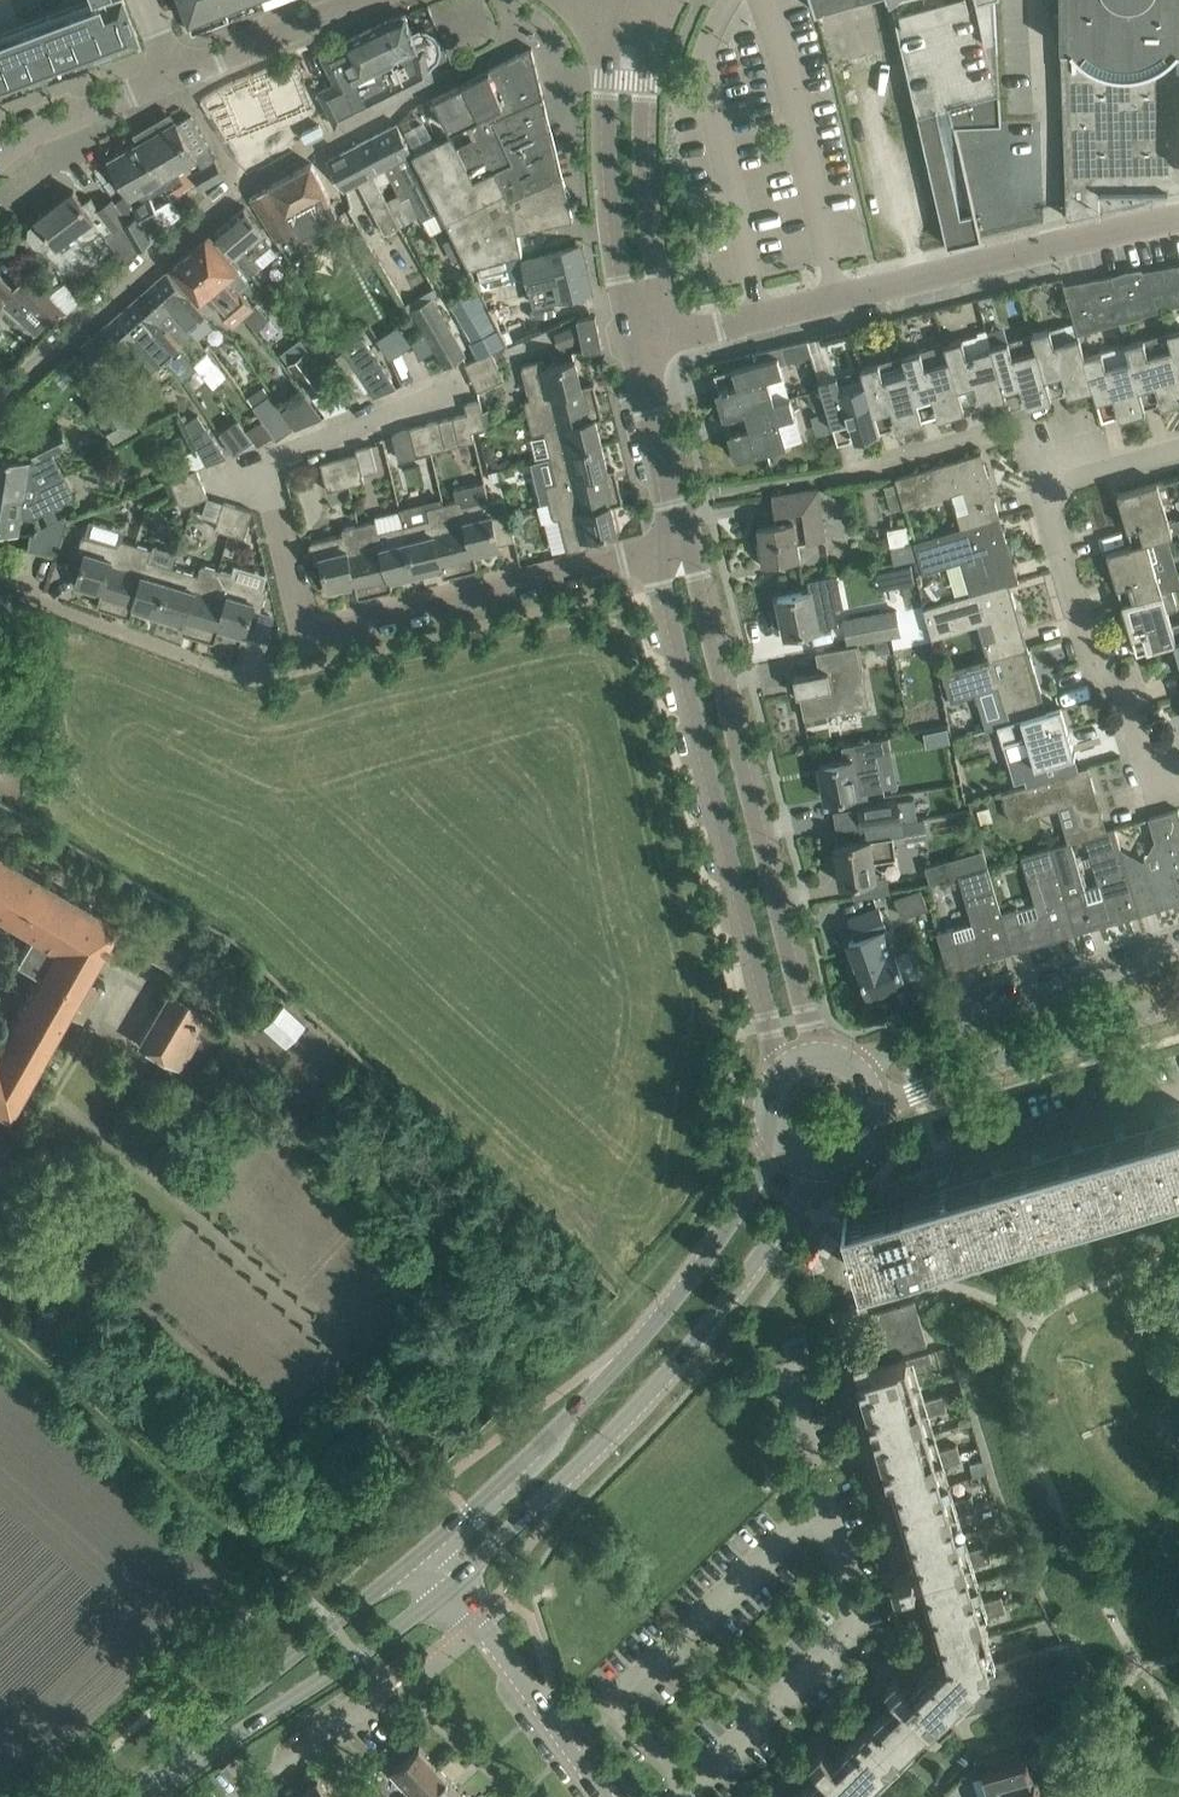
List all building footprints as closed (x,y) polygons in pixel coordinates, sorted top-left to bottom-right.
[(0,40),(0,98),(141,44),(124,0),(106,0),(0,40)] [(193,32),(276,0),(181,0),(193,32)] [(816,10),(819,9),(850,0),(813,0),(816,10)] [(913,91),(948,245),(964,241),(939,124),(1001,122),(997,55),(994,0),(891,0),(913,91)] [(1060,45),(1065,192),(1067,216),(1084,212),(1083,211),(1085,187),(1100,187),(1100,188),(1125,188),(1169,188),(1169,187),(1178,187),(1178,0),(1060,0),(1060,45)] [(335,82),(318,91),(319,91),(324,102),(336,126),(433,77),(430,62),(435,57),(437,50),(436,44),(431,38),(426,35),(419,35),(413,38),(405,14),(387,19),(344,41),(345,42),(340,45),(340,44),(321,54),(335,82)] [(473,138),(457,146),(474,179),(495,169),(509,199),(518,231),(522,252),(551,245),(546,225),(573,218),(532,47),(473,76),(473,78),(434,97),(450,130),(466,122),(473,138)] [(226,105),(211,111),(227,140),(238,135),(239,137),(311,109),(310,107),(324,102),(319,91),(306,96),(294,65),(222,93),(226,105)] [(191,115),(190,112),(176,119),(173,121),(169,113),(131,136),(136,143),(139,141),(161,179),(165,187),(168,192),(171,195),(177,203),(183,211),(207,192),(203,186),(226,173),(216,157),(191,115)] [(396,163),(394,164),(395,165),(421,219),(441,209),(413,153),(398,123),(374,135),(386,158),(391,155),(396,163)] [(386,158),(374,135),(358,144),(374,176),(395,165),(394,164),(396,163),(391,155),(386,158)] [(474,179),(457,146),(445,152),(439,140),(413,153),(441,209),(469,266),(522,252),(518,231),(509,199),(495,169),(474,179)] [(136,143),(109,158),(131,196),(161,179),(139,141),(136,143)] [(341,180),(346,190),(359,183),(384,233),(400,225),(399,225),(389,205),(374,176),(358,144),(330,158),(341,180)] [(338,215),(323,183),(314,167),(312,162),(281,179),(270,185),(251,196),(251,197),(263,217),(277,242),(294,234),(307,256),(319,249),(327,245),(319,231),(330,225),(328,219),(338,215)] [(114,227),(100,208),(91,196),(83,202),(74,189),(37,217),(39,220),(29,226),(28,235),(35,245),(45,246),(54,240),(61,250),(78,239),(83,244),(102,231),(105,233),(124,261),(138,249),(125,225),(122,221),(114,227)] [(113,198),(100,207),(114,227),(122,221),(125,225),(130,222),(127,218),(115,201),(113,198)] [(412,219),(402,199),(389,205),(399,225),(400,225),(412,219)] [(260,224),(244,206),(214,231),(251,274),(263,263),(257,256),(272,243),(265,234),(267,232),(260,224)] [(167,225),(163,218),(148,226),(139,211),(127,218),(130,222),(125,225),(138,249),(167,225)] [(208,274),(211,271),(220,282),(218,284),(244,315),(256,330),(266,322),(267,315),(256,302),(254,304),(229,275),(239,267),(226,253),(211,234),(191,251),(200,261),(198,262),(208,274)] [(524,261),(529,280),(552,274),(558,298),(590,290),(579,246),(556,251),(547,254),(548,255),(524,261)] [(186,287),(198,302),(208,295),(233,323),(244,315),(218,284),(220,282),(211,271),(208,274),(198,262),(200,261),(191,251),(171,268),(186,287)] [(1063,282),(1076,333),(1178,304),(1178,266),(1173,268),(1172,266),(1143,273),(1142,270),(1112,279),(1112,275),(1067,288),(1065,282),(1063,282)] [(167,271),(150,285),(189,328),(204,315),(187,295),(167,271)] [(3,303),(20,318),(31,305),(43,316),(48,321),(53,326),(68,311),(51,294),(50,293),(27,273),(14,287),(0,275),(0,306),(3,303)] [(135,299),(158,325),(166,331),(181,347),(183,345),(195,335),(189,328),(150,285),(135,299)] [(474,339),(471,341),(478,355),(506,342),(479,288),(452,303),(474,339)] [(443,368),(465,356),(432,297),(410,309),(443,368)] [(146,332),(154,341),(157,339),(191,380),(203,372),(195,362),(198,360),(183,345),(181,347),(166,331),(158,325),(135,299),(119,313),(140,337),(146,332)] [(119,313),(81,346),(97,364),(102,370),(126,349),(149,376),(161,366),(137,339),(140,337),(119,313)] [(596,314),(590,315),(577,318),(584,349),(589,348),(589,349),(590,350),(591,351),(592,351),(600,349),(602,348),(602,346),(596,314)] [(1054,342),(1050,327),(1032,333),(1036,348),(1046,377),(1062,373),(1065,381),(1062,382),(1064,387),(1066,386),(1067,391),(1092,384),(1085,355),(1079,335),(1054,342)] [(1167,331),(1172,346),(1178,368),(1178,328),(1167,331)] [(990,345),(990,346),(1003,385),(1004,389),(1020,385),(1023,393),(1021,394),(1022,399),(1024,398),(1025,403),(1052,396),(1046,377),(1036,348),(1032,333),(990,345)] [(342,349),(374,395),(396,387),(362,336),(342,349)] [(967,353),(962,338),(944,343),(949,358),(959,387),(974,383),(977,391),(975,392),(976,397),(978,396),(980,401),(1006,394),(1004,389),(1003,385),(990,346),(967,353)] [(1144,338),(1126,343),(1130,358),(1140,388),(1156,383),(1158,392),(1156,392),(1157,398),(1159,397),(1161,402),(1178,397),(1178,368),(1172,346),(1148,353),(1144,338)] [(783,345),(788,361),(811,355),(808,339),(783,345)] [(491,350),(487,353),(465,363),(478,391),(500,381),(504,378),(491,350)] [(925,365),(921,350),(903,355),(907,370),(917,399),(933,395),(935,403),(933,404),(935,409),(936,409),(938,414),(964,406),(959,387),(949,358),(925,365)] [(1106,365),(1102,350),(1085,355),(1092,384),(1097,401),(1098,401),(1098,400),(1114,395),(1116,404),(1114,404),(1115,410),(1118,409),(1119,414),(1145,407),(1140,388),(1130,358),(1106,365)] [(311,398),(330,384),(306,351),(287,365),(311,398)] [(208,352),(198,360),(195,362),(203,372),(203,371),(214,385),(226,375),(208,352)] [(734,369),(738,384),(730,387),(729,385),(724,386),(724,388),(719,390),(727,416),(754,408),(790,397),(782,363),(780,354),(759,360),(732,368),(732,369),(734,369)] [(542,359),(525,363),(523,364),(522,366),(530,397),(527,398),(525,399),(525,402),(529,416),(599,399),(595,384),(594,383),(592,382),(582,385),(575,359),(546,366),(545,361),(545,360),(544,359),(543,359),(542,359)] [(883,377),(879,362),(861,367),(865,382),(875,411),(891,407),(893,415),(891,416),(893,421),(895,421),(896,426),(922,418),(917,399),(907,370),(883,377)] [(853,433),(854,438),(881,430),(875,411),(865,382),(842,389),(837,374),(819,379),(833,425),(834,425),(834,423),(849,419),(852,428),(850,428),(851,433),(853,433)] [(357,394),(344,375),(331,384),(344,402),(357,394)] [(267,385),(248,398),(275,437),(296,428),(267,385)] [(326,418),(307,394),(284,408),(298,429),(326,418)] [(737,430),(731,432),(739,458),(802,439),(796,416),(790,397),(754,408),(758,424),(742,428),(741,426),(736,428),(737,430)] [(465,402),(467,413),(468,412),(472,430),(487,427),(486,422),(480,399),(465,402)] [(532,431),(534,433),(536,433),(544,431),(550,456),(602,443),(596,418),(600,417),(601,416),(602,416),(602,415),(602,414),(599,399),(529,416),(532,431)] [(119,423),(107,431),(114,443),(139,428),(124,404),(112,412),(119,423)] [(827,410),(811,414),(817,433),(832,429),(827,410)] [(227,456),(214,436),(198,412),(185,421),(208,464),(227,456)] [(468,412),(467,413),(453,416),(459,444),(475,440),(472,430),(468,412)] [(446,447),(459,444),(453,416),(440,419),(446,447)] [(238,418),(219,432),(233,453),(253,439),(238,418)] [(431,451),(446,447),(440,419),(425,423),(431,451)] [(12,494),(35,498),(37,489),(62,475),(52,453),(73,445),(64,423),(28,437),(36,458),(29,460),(15,458),(0,456),(0,492),(12,494)] [(416,454),(431,451),(425,423),(409,427),(415,450),(416,454)] [(186,429),(174,435),(183,453),(195,447),(186,429)] [(557,481),(548,483),(546,484),(546,487),(550,501),(619,484),(616,469),(615,468),(614,467),(613,467),(608,468),(602,443),(550,456),(557,481)] [(376,469),(370,445),(356,448),(357,453),(362,472),(376,469)] [(994,517),(1000,516),(981,452),(896,477),(897,481),(904,506),(904,507),(952,493),(963,490),(968,508),(957,511),(962,527),(994,517)] [(363,477),(362,472),(357,453),(343,457),(349,485),(364,481),(363,477)] [(328,490),(349,485),(343,457),(320,462),(326,486),(328,490)] [(202,482),(197,468),(189,471),(170,478),(176,492),(202,482)] [(18,531),(21,515),(33,517),(42,513),(52,507),(73,497),(62,475),(37,489),(35,498),(12,494),(0,492),(0,528),(18,531)] [(1148,541),(1167,535),(1167,534),(1172,533),(1173,533),(1169,520),(1164,504),(1166,497),(1168,493),(1168,491),(1165,479),(1158,481),(1118,493),(1133,543),(1142,541),(1148,540),(1148,541)] [(891,510),(904,506),(897,481),(884,486),(891,510)] [(208,496),(202,482),(176,492),(182,507),(186,505),(208,496)] [(555,518),(557,518),(545,521),(553,552),(567,548),(569,550),(571,550),(588,546),(589,545),(590,543),(588,537),(617,530),(611,505),(621,502),(622,502),(623,501),(623,500),(623,499),(619,484),(550,501),(554,516),(555,518)] [(776,522),(758,524),(763,562),(799,556),(797,542),(826,538),(818,488),(773,495),(776,522)] [(461,499),(459,499),(444,502),(461,572),(476,568),(477,568),(478,567),(478,566),(478,565),(475,555),(501,549),(500,543),(493,515),(490,502),(488,497),(463,504),(462,501),(461,499)] [(505,498),(490,502),(493,515),(508,511),(505,498)] [(215,528),(230,533),(238,505),(223,501),(216,524),(215,528)] [(426,503),(401,509),(417,575),(442,569),(443,574),(444,575),(445,576),(446,576),(461,572),(444,502),(429,506),(427,508),(426,503)] [(244,537),(246,533),(253,510),(238,505),(230,533),(244,537)] [(376,519),(373,519),(359,523),(376,593),(390,589),(391,589),(392,588),(392,587),(391,582),(417,575),(401,509),(401,508),(375,515),(376,519)] [(509,516),(508,511),(493,515),(500,543),(515,540),(509,516)] [(58,519),(48,524),(35,531),(34,534),(30,534),(28,549),(55,555),(66,521),(64,516),(58,519)] [(1019,580),(1000,516),(994,517),(962,527),(915,541),(910,541),(911,559),(914,573),(923,571),(962,559),(971,593),(1009,583),(1019,580)] [(309,543),(309,544),(313,561),(314,562),(315,563),(316,563),(322,562),(329,591),(355,585),(357,595),(359,596),(361,597),(376,593),(359,523),(344,527),(342,528),(342,530),(343,533),(335,535),(311,541),(310,542),(309,543)] [(84,557),(82,562),(75,586),(101,593),(98,603),(98,604),(98,605),(98,606),(99,606),(100,607),(114,611),(135,542),(121,538),(118,538),(117,540),(117,542),(86,533),(84,533),(82,535),(77,552),(79,555),(84,557)] [(1133,543),(1107,550),(1122,600),(1122,601),(1131,598),(1178,585),(1178,578),(1167,535),(1148,541),(1148,540),(1142,541),(1133,543)] [(894,561),(911,559),(910,541),(891,545),(894,561)] [(151,548),(149,546),(135,542),(114,611),(129,615),(131,615),(132,613),(133,609),(158,617),(174,566),(149,558),(152,550),(151,548)] [(911,562),(879,569),(882,586),(915,579),(911,562)] [(201,565),(199,573),(174,566),(158,617),(183,624),(182,628),(182,630),(183,632),(198,636),(219,567),(205,563),(203,563),(201,565)] [(234,569),(233,572),(219,567),(198,636),(212,641),(213,641),(214,641),(215,640),(216,639),(219,629),(244,637),(253,608),(258,610),(259,610),(260,609),(261,608),(267,591),(267,590),(266,589),(266,588),(264,587),(263,587),(266,578),(266,577),(266,576),(266,575),(265,574),(264,573),(241,566),(237,566),(235,567),(234,569)] [(832,574),(808,579),(811,589),(778,596),(786,634),(795,632),(810,629),(821,627),(842,622),(838,604),(842,604),(835,574),(832,574)] [(971,593),(924,607),(932,637),(979,623),(989,657),(1028,645),(1009,583),(971,593)] [(1122,601),(1132,636),(1137,652),(1175,641),(1177,639),(1178,639),(1178,621),(1171,624),(1167,609),(1177,607),(1172,588),(1178,586),(1178,585),(1131,598),(1122,601)] [(896,608),(843,618),(848,644),(892,636),(893,637),(901,635),(896,608)] [(826,713),(826,709),(868,701),(869,705),(871,705),(859,643),(816,651),(817,653),(820,653),(823,670),(794,675),(798,693),(800,692),(805,717),(826,713)] [(1046,709),(1028,645),(989,657),(942,670),(950,700),(997,687),(1007,720),(1046,709)] [(1046,709),(1007,720),(997,724),(1004,743),(1028,736),(1033,753),(1009,760),(1015,782),(1025,778),(1027,784),(1079,769),(1075,754),(1076,754),(1075,751),(1069,754),(1067,747),(1073,745),(1073,743),(1072,743),(1061,705),(1046,709)] [(946,725),(922,730),(925,745),(949,740),(946,725)] [(853,756),(820,763),(827,799),(860,792),(856,770),(893,764),(892,753),(912,750),(910,734),(869,741),(851,745),(853,756)] [(1027,784),(1003,791),(1011,821),(1059,807),(1068,842),(1071,841),(1071,842),(1085,838),(1085,836),(1105,830),(1101,816),(1103,815),(1088,766),(1079,769),(1027,784)] [(862,827),(902,821),(898,797),(859,803),(862,827)] [(988,806),(978,809),(981,822),(992,818),(988,806)] [(1149,817),(1156,840),(1162,864),(1128,874),(1139,913),(1178,901),(1178,810),(1178,808),(1149,817)] [(864,839),(835,844),(842,882),(852,881),(855,896),(890,891),(888,875),(876,877),(873,858),(895,855),(893,841),(926,837),(923,818),(902,821),(862,827),(864,839)] [(1083,886),(1071,842),(1071,841),(1068,842),(1051,847),(1076,931),(1139,913),(1128,874),(1115,827),(1105,830),(1085,836),(1085,838),(1098,883),(1083,886)] [(1076,931),(1051,847),(1021,855),(1034,902),(1001,911),(1012,950),(1076,931)] [(984,848),(948,858),(953,874),(958,873),(988,864),(984,848)] [(10,1112),(63,1019),(68,1010),(83,1019),(105,981),(90,972),(119,921),(0,851),(0,914),(30,931),(15,958),(39,973),(0,1042),(0,1107),(10,1112)] [(988,864),(958,873),(971,920),(936,930),(940,946),(947,969),(1012,950),(1001,911),(988,864)] [(921,888),(896,897),(902,916),(928,907),(921,888)] [(905,980),(879,908),(850,918),(856,937),(850,940),(869,993),(905,980)] [(208,1010),(165,987),(137,1043),(179,1067),(181,1063),(196,1071),(209,1046),(194,1039),(208,1010)] [(845,1214),(862,1274),(1178,1181),(1178,1116),(845,1214)] [(890,1354),(927,1343),(915,1300),(877,1311),(890,1354)] [(956,1709),(961,1714),(1069,1683),(1073,1681),(1076,1679),(1078,1677),(1080,1674),(1082,1671),(1083,1668),(1083,1665),(1083,1662),(1083,1660),(1083,1658),(1082,1657),(1081,1653),(1079,1650),(1078,1649),(1076,1647),(1073,1645),(1070,1643),(1066,1642),(1062,1642),(1058,1643),(990,1663),(982,1637),(989,1635),(983,1616),(1006,1610),(1001,1594),(979,1601),(969,1566),(991,1560),(986,1544),(964,1550),(954,1515),(977,1509),(972,1493),(950,1500),(940,1465),(962,1459),(957,1443),(935,1450),(925,1416),(947,1409),(942,1394),(920,1400),(910,1365),(932,1359),(929,1350),(874,1367),(872,1360),(866,1344),(853,1348),(858,1364),(860,1372),(919,1571),(913,1568),(894,1573),(898,1585),(921,1578),(943,1652),(913,1682),(908,1686),(897,1675),(887,1685),(898,1696),(886,1709),(833,1760),(822,1748),(812,1758),(823,1770),(811,1782),(796,1796),(866,1796),(939,1725),(948,1717),(956,1709)] [(437,1765),(420,1745),(391,1771),(409,1791),(437,1765)] [(1034,1783),(1033,1782),(1026,1757),(984,1769),(991,1796),(1034,1783)] [(455,1784),(437,1765),(409,1791),(414,1796),(441,1796),(455,1784)] [(318,1778),(299,1796),(335,1796),(318,1778)] [(362,1778),(350,1789),(357,1796),(364,1789),(369,1785),(362,1778)] [(1035,1781),(1033,1782),(1034,1783),(991,1796),(989,1796),(1040,1796),(1035,1781)] [(455,1784),(441,1796),(467,1796),(455,1784)]
